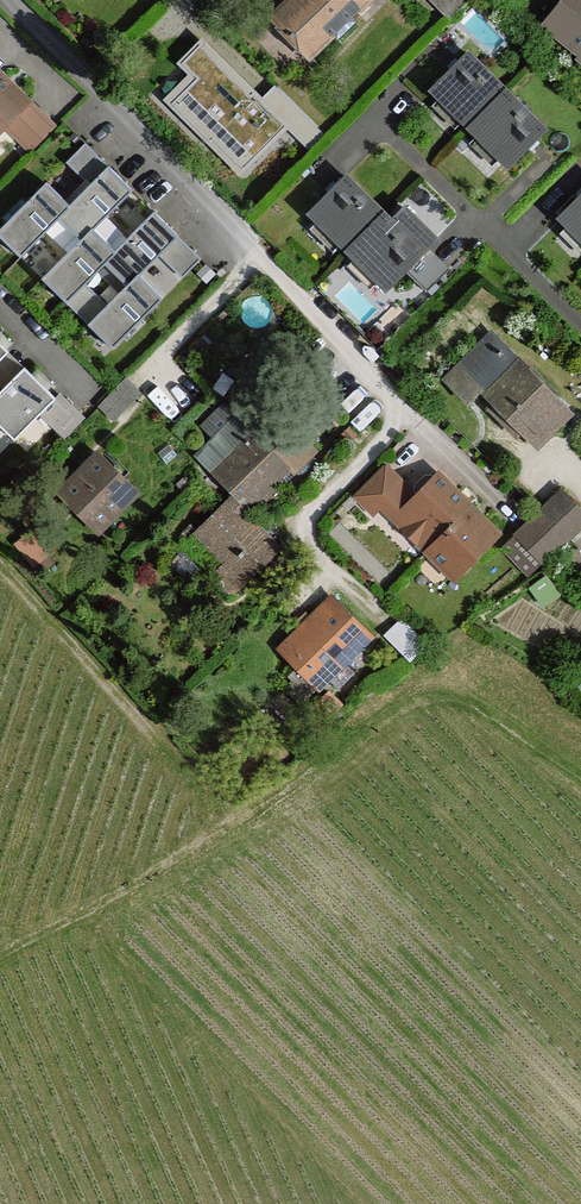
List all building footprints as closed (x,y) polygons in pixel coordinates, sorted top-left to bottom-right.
[(273,18),(309,56),(367,0),(292,0),(273,18)] [(449,20),(470,0),(429,0),(449,20)] [(567,0),(578,8),(558,33),(580,51),(580,0),(568,0),(567,0)] [(470,129),(506,93),(469,54),(433,90),(470,129)] [(1,75),(0,76),(0,132),(4,127),(29,102),(1,75)] [(509,166),(544,129),(506,93),(470,129),(509,166)] [(55,126),(29,102),(4,127),(31,152),(55,126)] [(0,233),(0,246),(113,357),(207,261),(87,143),(67,163),(89,184),(69,204),(49,184),(0,233)] [(348,250),(385,215),(346,177),(311,213),(348,250)] [(561,217),(580,237),(580,197),(561,217)] [(422,253),(385,215),(348,250),(387,289),(422,253)] [(539,442),(566,415),(490,337),(462,365),(482,386),(498,400),(490,408),(517,435),(524,428),(539,442)] [(12,354),(0,342),(0,365),(12,354)] [(482,386),(462,365),(445,381),(465,402),(482,386)] [(5,459),(63,404),(28,366),(3,390),(0,387),(0,455),(5,459)] [(127,379),(108,399),(122,412),(141,393),(127,379)] [(122,412),(108,399),(100,406),(115,420),(122,412)] [(238,492),(249,502),(260,492),(267,499),(282,484),(275,477),(288,465),(295,471),(314,451),(292,428),(284,436),(269,421),(261,429),(243,412),(202,454),(238,492)] [(136,490),(100,454),(61,494),(96,530),(136,490)] [(404,484),(387,465),(355,496),(365,506),(374,497),(382,505),(404,484)] [(394,519),(427,551),(465,513),(472,507),(439,474),(417,496),(394,519)] [(417,496),(404,484),(382,505),(394,519),(417,496)] [(256,510),(249,502),(238,492),(196,533),(227,564),(214,577),(232,595),(279,548),(248,517),(256,510)] [(541,513),(568,539),(580,526),(580,511),(563,492),(541,513)] [(374,497),(365,506),(373,514),(382,505),(374,497)] [(427,551),(454,578),(499,534),(485,520),(478,526),(465,513),(427,551)] [(541,513),(518,535),(544,561),(568,539),(541,513)] [(332,598),(281,649),(301,670),(306,666),(324,683),(371,637),(332,598)] [(341,705),(329,692),(317,704),(329,716),(341,705)]
